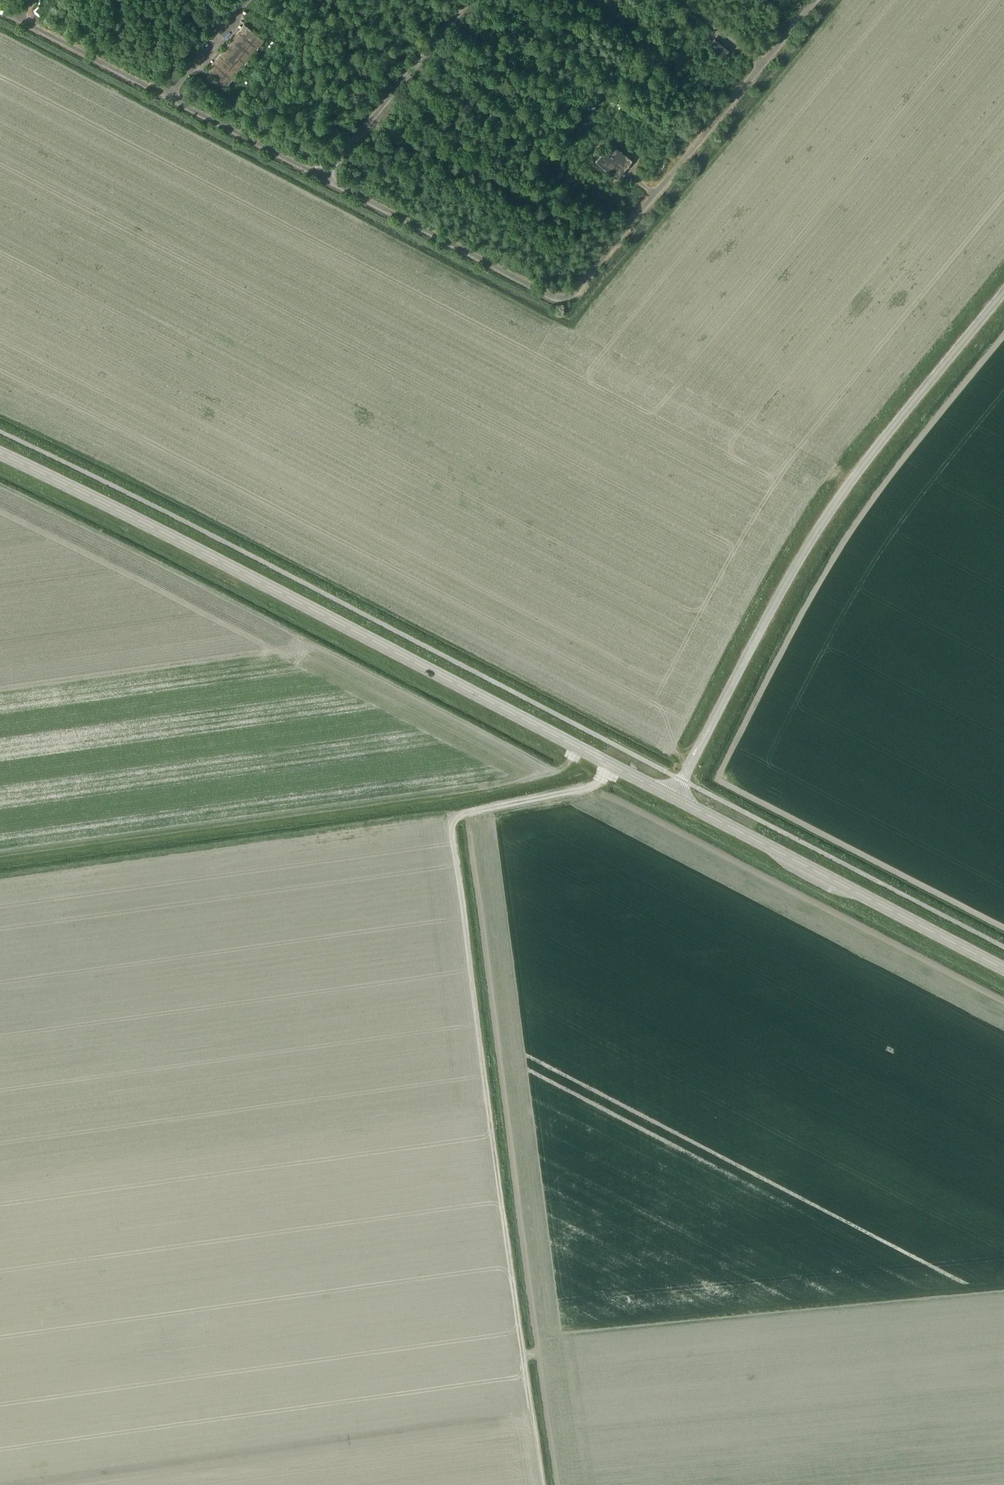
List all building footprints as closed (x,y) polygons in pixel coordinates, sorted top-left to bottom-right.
[(263,42),(243,26),(204,73),(224,90),(263,42)] [(728,52),(713,40),(707,48),(721,60),(728,52)] [(616,181),(632,162),(628,159),(629,158),(626,156),(625,157),(610,144),(594,163),(616,181)]
